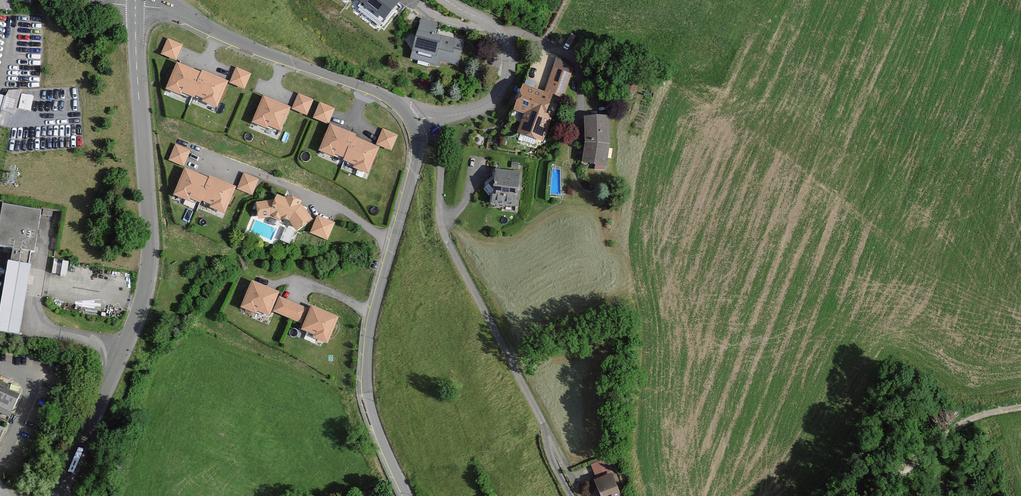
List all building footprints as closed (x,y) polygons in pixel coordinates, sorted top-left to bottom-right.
[(385,19),(400,0),(361,0),(385,19)] [(464,36),(421,25),(413,61),(456,71),(464,36)] [(182,51),(165,44),(159,58),(176,65),(182,51)] [(217,116),(229,88),(202,77),(201,80),(178,69),(167,95),(187,105),(188,100),(203,106),(203,109),(217,116)] [(235,72),(229,88),(244,95),(251,78),(235,72)] [(570,78),(552,72),(544,95),(522,87),(513,116),(524,119),(518,138),(542,146),(550,122),(545,120),(551,100),(562,103),(570,78)] [(4,107),(17,110),(21,90),(8,87),(4,107)] [(297,98),(291,113),(307,119),(313,104),(297,98)] [(291,113),(264,103),(254,130),(268,135),(270,131),(282,135),(291,113)] [(335,114),(320,108),(313,124),(328,130),(335,114)] [(609,122),(586,124),(586,148),(582,167),(605,171),(609,151),(609,122)] [(355,140),(331,131),(320,158),(336,165),(337,161),(358,169),(356,174),(369,179),(379,153),(354,144),(355,140)] [(382,134),(376,149),(390,155),(396,139),(382,134)] [(183,171),(189,156),(174,150),(168,165),(183,171)] [(518,177),(494,175),(492,213),(516,215),(518,177)] [(226,220),(237,194),(211,184),(210,187),(186,177),(177,200),(188,205),(189,201),(213,210),(211,214),(226,220)] [(243,178),(237,194),(252,200),(258,184),(243,178)] [(275,199),(256,200),(258,219),(274,216),(289,221),(297,232),(312,218),(306,208),(300,204),(301,200),(285,194),(284,197),(277,194),(275,199)] [(3,204),(0,219),(0,246),(13,248),(33,251),(35,252),(42,211),(3,204)] [(333,227),(317,221),(310,237),(326,243),(333,227)] [(8,259),(0,310),(0,330),(21,333),(31,263),(8,259)] [(279,297),(252,286),(241,314),(257,321),(258,318),(271,323),(273,318),(304,331),(302,336),(317,342),(315,346),(328,351),(340,323),(312,311),(310,315),(277,302),(279,297)] [(8,422),(21,394),(8,388),(10,385),(0,380),(0,419),(8,422)] [(0,427),(0,449),(9,431),(0,427)] [(606,463),(590,470),(594,480),(610,473),(606,463)] [(596,486),(600,495),(619,495),(612,479),(596,486)]
